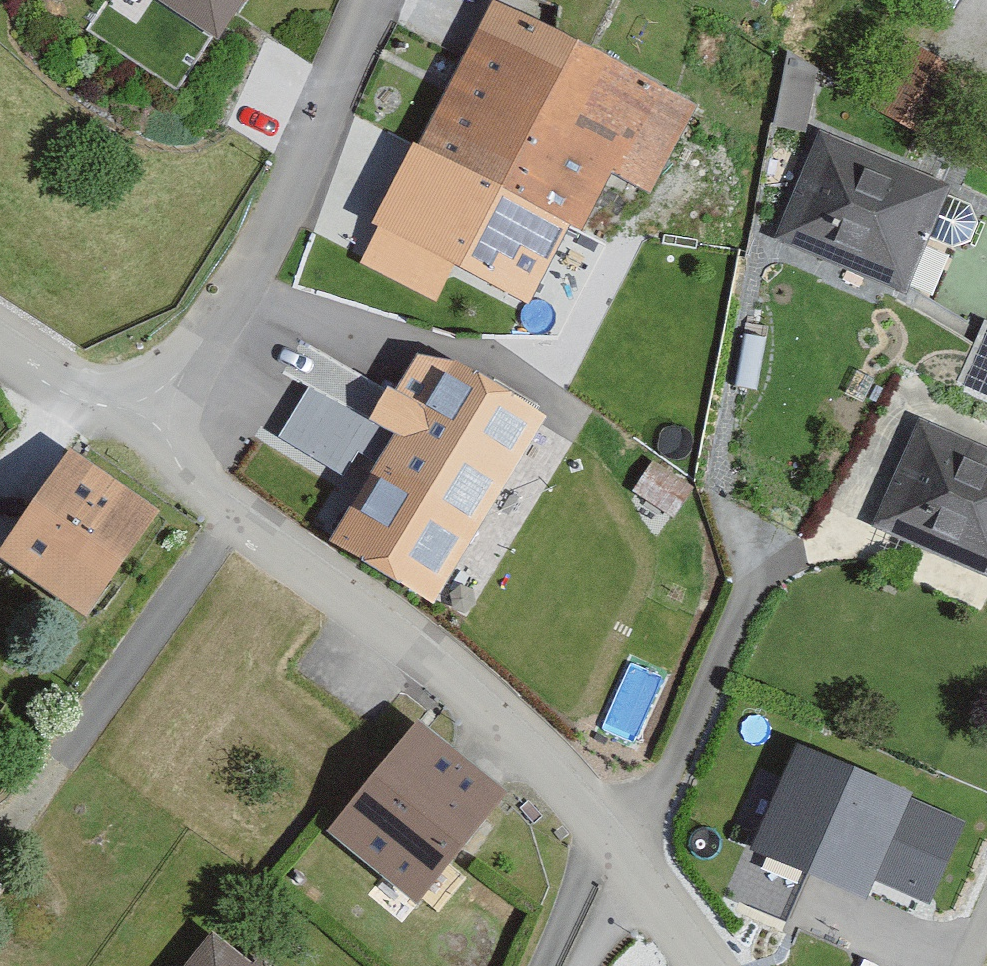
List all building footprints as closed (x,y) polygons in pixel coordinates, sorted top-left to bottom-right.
[(220,42),(250,0),(162,0),(220,42)] [(687,118),(497,17),(390,217),(580,318),(687,118)] [(927,141),(960,82),(903,50),(870,109),(927,141)] [(907,297),(950,199),(821,142),(777,240),(907,297)] [(441,604),(546,429),(417,353),(372,429),(400,446),(341,544),(441,604)] [(924,422),(877,526),(986,575),(986,451),(924,422)] [(161,525),(76,465),(4,566),(89,626),(161,525)] [(511,806),(418,735),(331,847),(424,918),(511,806)] [(868,904),(911,807),(802,759),(759,856),(868,904)] [(942,786),(926,824),(976,845),(986,819),(986,804),(942,786)] [(219,948),(204,965),(241,965),(219,948)]
